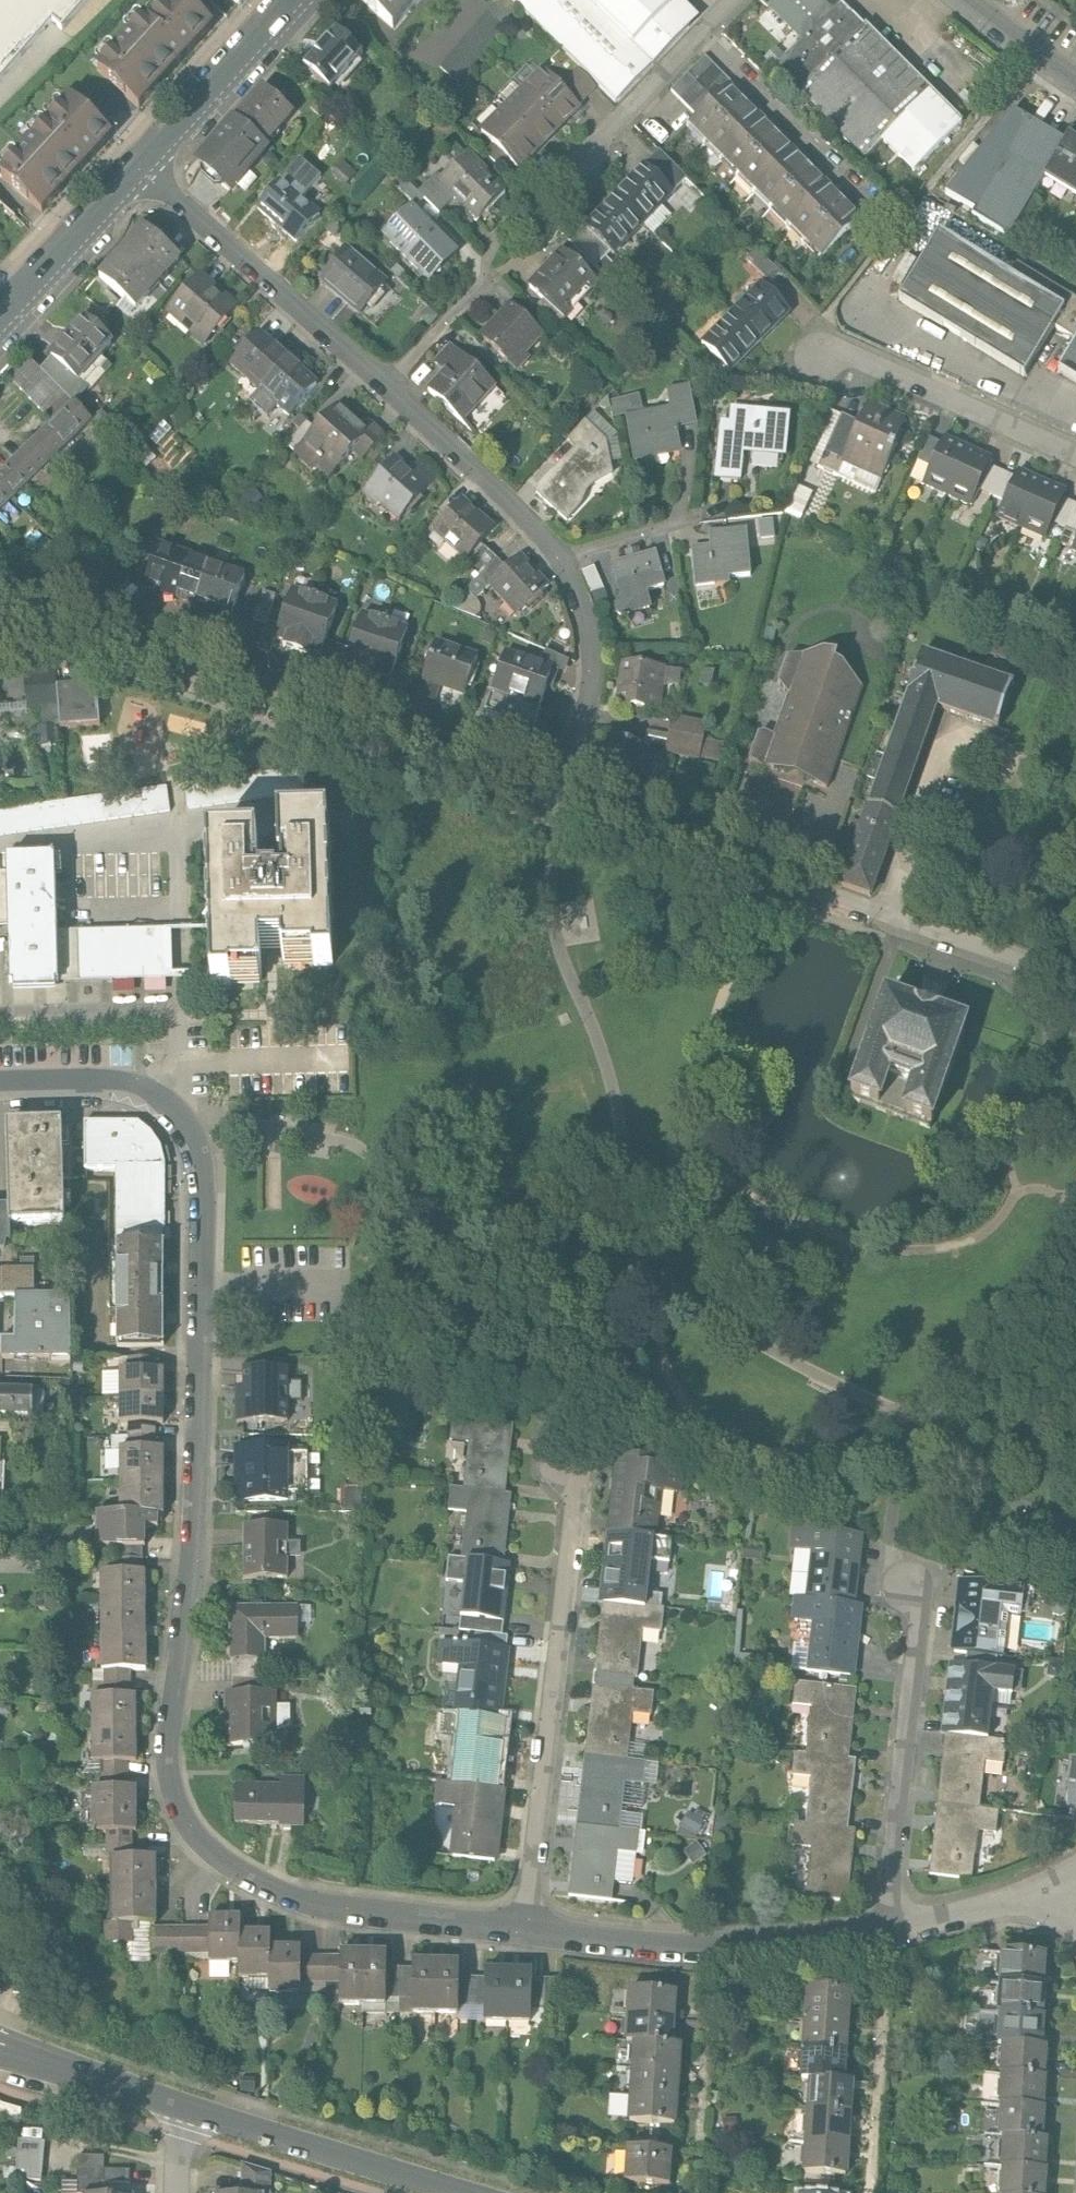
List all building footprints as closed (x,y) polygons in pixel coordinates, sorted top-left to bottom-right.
[(52,23),(62,32),(90,0),(0,0),(0,83),(52,23)] [(132,32),(173,70),(212,28),(181,0),(172,0),(150,24),(144,19),(132,32)] [(429,0),(361,0),(399,33),(429,0)] [(521,13),(617,105),(701,17),(683,0),(506,0),(521,13)] [(838,0),(776,0),(767,8),(803,44),(776,71),(868,163),(885,145),(917,177),(966,127),(838,0)] [(132,32),(98,69),(139,106),(173,70),(132,32)] [(339,33),(303,73),(335,102),(371,63),(339,33)] [(541,76),(521,98),(564,137),(584,115),(541,76)] [(685,127),(702,144),(748,98),(731,81),(685,127)] [(264,85),(233,121),(269,152),(300,116),(264,85)] [(521,98),(501,120),(544,159),(564,137),(521,98)] [(702,144),(719,161),(765,115),(748,98),(702,144)] [(111,138),(69,100),(34,138),(76,176),(111,138)] [(1045,183),(1068,145),(1015,113),(949,198),(1014,239),(1045,183)] [(719,161),(736,178),(782,132),(765,115),(719,161)] [(501,120),(481,142),(524,181),(544,159),(501,120)] [(233,121),(191,168),(233,204),(274,156),(269,152),(233,121)] [(736,178),(753,195),(799,149),(782,132),(736,178)] [(76,176),(34,138),(2,175),(42,212),(76,176)] [(1072,138),(1068,145),(1045,183),(1075,201),(1075,140),(1072,138)] [(753,195),(769,212),(816,166),(799,149),(753,195)] [(465,159),(439,186),(482,226),(507,198),(465,159)] [(769,212),(786,229),(833,183),(816,166),(769,212)] [(645,227),(674,196),(644,167),(615,198),(645,227)] [(287,177),(255,214),(286,241),(318,203),(287,177)] [(673,188),(695,210),(706,200),(684,178),(673,188)] [(786,229),(803,246),(850,200),(833,183),(786,229)] [(615,258),(645,227),(615,198),(585,229),(615,258)] [(803,246),(820,263),(867,217),(850,200),(803,246)] [(417,207),(385,243),(426,280),(458,244),(417,207)] [(187,271),(144,232),(97,284),(140,323),(187,271)] [(1069,312),(942,238),(903,305),(1030,379),(1069,312)] [(746,261),(770,285),(781,275),(757,251),(746,261)] [(350,252),(322,286),(364,322),(392,287),(350,252)] [(529,294),(563,323),(598,282),(578,265),(570,274),(556,262),(529,294)] [(206,271),(164,319),(209,355),(247,306),(206,271)] [(791,313),(761,283),(731,314),(761,344),(791,313)] [(479,339),(517,374),(548,340),(510,305),(479,339)] [(761,344),(731,314),(700,345),(731,375),(761,344)] [(84,322),(40,371),(75,405),(89,388),(92,391),(112,368),(100,358),(111,346),(84,322)] [(231,373),(261,398),(292,361),(261,336),(231,373)] [(424,398),(462,433),(500,391),(452,347),(435,366),(445,375),(424,398)] [(1063,376),(1075,384),(1075,355),(1063,376)] [(40,371),(29,359),(11,379),(56,423),(75,405),(40,371)] [(261,398),(292,423),(322,386),(292,361),(261,398)] [(677,432),(697,428),(689,387),(665,392),(669,410),(625,419),(634,465),(682,456),(677,432)] [(844,465),(886,482),(912,420),(867,402),(858,425),(841,463),(844,465)] [(340,403),(303,447),(341,478),(378,434),(340,403)] [(56,423),(31,447),(49,465),(92,423),(75,405),(56,423)] [(717,431),(713,482),(740,485),(742,458),(785,461),(789,418),(737,413),(735,432),(717,431)] [(841,463),(858,425),(841,418),(818,470),(838,479),(844,465),(841,463)] [(537,494),(568,522),(612,478),(607,442),(586,423),(569,440),(579,449),(537,494)] [(971,450),(946,439),(943,446),(932,471),(923,490),(949,501),(971,450)] [(932,471),(943,446),(929,440),(917,465),(932,471)] [(31,447),(0,478),(0,494),(9,503),(49,465),(31,447)] [(995,461),(971,450),(949,501),(973,511),(980,494),(992,468),(995,461)] [(397,454),(363,494),(403,529),(438,488),(397,454)] [(1016,479),(992,468),(980,494),(1005,505),(1016,479)] [(1044,484),(1019,473),(1016,479),(1005,505),(998,523),(1022,533),(1044,484)] [(1066,493),(1044,484),(1022,533),(1045,543),(1047,539),(1063,501),(1066,493)] [(9,503),(0,494),(0,512),(9,503)] [(460,498),(430,535),(469,566),(499,529),(460,498)] [(1075,549),(1075,506),(1063,501),(1047,539),(1075,551),(1075,549)] [(711,550),(691,552),(695,593),(729,589),(728,582),(752,580),(747,534),(710,538),(711,550)] [(521,551),(489,587),(525,620),(558,584),(521,551)] [(160,599),(186,608),(202,561),(176,552),(160,599)] [(648,595),(667,590),(658,554),(612,566),(621,603),(615,604),(619,621),(653,612),(648,595)] [(186,608),(211,617),(228,570),(202,561),(186,608)] [(312,597),(289,588),(264,655),(288,664),(312,597)] [(339,606),(312,597),(288,664),(315,674),(339,606)] [(389,620),(362,611),(338,679),(364,688),(389,620)] [(412,628),(389,620),(364,688),(388,696),(412,628)] [(484,656),(435,639),(421,680),(470,697),(484,656)] [(556,663),(505,646),(488,697),(540,714),(556,663)] [(816,786),(828,790),(862,688),(843,667),(835,664),(837,657),(823,652),(787,658),(778,684),(788,695),(774,737),(766,734),(758,735),(749,762),(774,771),(774,770),(778,771),(786,769),(787,771),(806,777),(808,777),(813,784),(816,785),(816,786)] [(939,712),(956,664),(922,653),(892,738),(926,750),(939,712)] [(939,712),(1001,733),(1018,685),(956,664),(939,712)] [(619,667),(616,711),(662,714),(666,670),(619,667)] [(96,686),(58,689),(61,729),(100,727),(96,686)] [(661,752),(610,735),(593,789),(644,805),(661,752)] [(913,788),(926,750),(892,738),(879,777),(913,788)] [(296,771),(186,785),(189,807),(299,793),(296,771)] [(895,841),(913,788),(879,777),(861,829),(895,841)] [(0,810),(0,834),(171,810),(167,787),(0,810)] [(260,841),(207,842),(212,978),(212,988),(265,986),(264,952),(285,951),(285,960),(312,959),(313,968),(340,968),(335,823),(280,824),(282,889),(262,890),(260,841)] [(874,904),(895,841),(861,829),(840,892),(874,904)] [(10,928),(11,983),(59,982),(174,979),(173,931),(58,934),(56,861),(9,863),(9,879),(0,879),(0,928),(10,928)] [(901,1124),(935,1136),(973,1026),(886,996),(848,1105),(880,1116),(883,1108),(904,1115),(901,1124)] [(115,1169),(113,1246),(164,1246),(165,1154),(158,1138),(149,1129),(134,1122),(83,1122),(82,1169),(115,1169)] [(5,1208),(5,1230),(64,1230),(62,1130),(3,1131),(5,1208)] [(113,1246),(113,1299),(164,1299),(164,1246),(113,1246)] [(12,1301),(32,1301),(32,1272),(0,1272),(0,1301),(12,1301)] [(113,1299),(113,1352),(164,1352),(164,1299),(113,1299)] [(32,1301),(12,1301),(11,1344),(0,1344),(0,1363),(68,1364),(68,1301),(32,1301)] [(117,1374),(117,1401),(162,1400),(162,1373),(117,1374)] [(292,1386),(292,1376),(242,1374),(240,1425),(293,1427),(294,1403),(303,1403),(304,1386),(292,1386)] [(0,1393),(0,1422),(30,1423),(31,1394),(0,1393)] [(117,1401),(118,1429),(163,1428),(162,1400),(117,1401)] [(514,1428),(451,1420),(449,1443),(468,1445),(462,1491),(505,1496),(514,1428)] [(287,1506),(287,1452),(241,1452),(241,1488),(235,1488),(235,1506),(287,1506)] [(117,1489),(163,1489),(162,1453),(117,1453),(117,1489)] [(610,1537),(657,1542),(662,1497),(683,1500),(685,1475),(662,1472),(663,1465),(615,1460),(607,1537),(610,1537)] [(117,1489),(117,1519),(163,1519),(163,1489),(117,1489)] [(513,1497),(505,1496),(462,1491),(451,1490),(448,1515),(466,1517),(461,1562),(505,1567),(513,1497)] [(156,1534),(156,1519),(117,1519),(94,1520),(94,1554),(142,1554),(142,1534),(156,1534)] [(242,1532),(243,1586),(287,1585),(287,1531),(242,1532)] [(811,1556),(806,1604),(857,1609),(864,1539),(793,1532),(791,1554),(811,1556)] [(670,1567),(672,1544),(657,1542),(610,1537),(603,1606),(646,1611),(651,1565),(670,1567)] [(510,1567),(505,1567),(461,1562),(449,1560),(446,1584),(464,1586),(459,1634),(502,1639),(510,1567)] [(143,1609),(143,1576),(99,1577),(99,1610),(143,1609)] [(959,1584),(951,1657),(1006,1663),(1009,1624),(1022,1626),(1026,1590),(959,1584)] [(857,1681),(864,1610),(857,1609),(806,1604),(793,1602),(791,1626),(812,1628),(807,1675),(857,1681)] [(664,1613),(646,1611),(603,1606),(595,1677),(634,1682),(638,1682),(643,1633),(661,1635),(664,1613)] [(144,1642),(143,1609),(99,1610),(99,1642),(144,1642)] [(297,1610),(228,1611),(228,1665),(265,1665),(265,1645),(298,1644),(297,1610)] [(144,1675),(144,1642),(99,1642),(100,1675),(144,1675)] [(509,1652),(440,1644),(437,1667),(457,1669),(452,1716),(501,1721),(509,1652)] [(952,1667),(945,1738),(990,1742),(994,1701),(1013,1703),(1017,1673),(952,1667)] [(633,1694),(634,1682),(595,1677),(593,1689),(633,1694)] [(807,1759),(849,1763),(857,1693),(794,1686),(792,1709),(812,1711),(807,1759)] [(135,1723),(134,1689),(89,1689),(89,1723),(135,1723)] [(633,1694),(593,1689),(585,1760),(628,1765),(633,1717),(652,1719),(654,1696),(633,1694)] [(276,1750),(276,1698),(223,1698),(223,1751),(276,1750)] [(508,1722),(501,1721),(452,1716),(437,1714),(435,1737),(456,1740),(450,1787),(500,1792),(508,1722)] [(135,1756),(135,1723),(89,1723),(90,1757),(135,1756)] [(945,1738),(939,1808),(982,1812),(986,1767),(1006,1769),(1008,1744),(990,1742),(945,1738)] [(806,1829),(849,1834),(857,1765),(849,1763),(807,1759),(796,1757),(793,1780),(812,1782),(806,1829)] [(646,1767),(628,1765),(585,1760),(576,1829),(620,1834),(626,1787),(644,1789),(646,1767)] [(1066,1814),(1074,1815),(1075,1815),(1075,1771),(1071,1771),(1066,1814)] [(89,1828),(135,1827),(134,1780),(88,1781),(89,1828)] [(234,1789),(234,1830),(304,1830),(304,1780),(280,1780),(280,1789),(234,1789)] [(506,1793),(500,1792),(450,1787),(437,1785),(435,1807),(454,1809),(448,1858),(498,1863),(506,1793)] [(931,1880),(973,1884),(978,1835),(998,1837),(1000,1814),(982,1812),(939,1808),(931,1880)] [(856,1835),(849,1834),(806,1829),(795,1828),(792,1851),(811,1853),(805,1901),(848,1906),(856,1835)] [(639,1836),(620,1834),(576,1829),(569,1900),(611,1905),(616,1856),(637,1858),(639,1836)] [(108,1850),(108,1885),(154,1884),(153,1849),(108,1850)] [(108,1885),(109,1919),(149,1918),(154,1919),(154,1884),(108,1885)] [(205,1911),(205,1923),(205,1951),(205,1957),(238,1957),(237,1925),(237,1911),(205,1911)] [(150,1952),(149,1924),(149,1918),(109,1919),(97,1919),(97,1940),(123,1940),(123,1968),(150,1968),(150,1952)] [(205,1923),(149,1924),(150,1952),(205,1951),(205,1923)] [(266,1925),(237,1925),(238,1957),(238,1973),(266,1973),(266,1941),(266,1925)] [(297,1940),(266,1941),(266,1973),(266,1989),(297,1989),(297,1980),(297,1953),(297,1940)] [(360,1944),(336,1945),(336,1952),(336,1980),(337,2001),(360,2001),(360,1944)] [(385,1944),(360,1944),(360,2001),(386,2001),(386,1994),(385,1963),(385,1944)] [(1001,1944),(1000,1975),(1046,1977),(1047,1946),(1001,1944)] [(336,1952),(297,1953),(297,1980),(336,1980),(336,1952)] [(434,1952),(410,1952),(410,1963),(410,1995),(410,2008),(434,2008),(434,1952)] [(457,1952),(434,1952),(434,2008),(457,2008),(457,1974),(457,1952)] [(507,1961),(483,1961),(483,1974),(482,2015),(507,2015),(507,1961)] [(530,1961),(507,1961),(507,2015),(530,2015),(530,2007),(530,1974),(530,1961)] [(410,1963),(385,1963),(386,1994),(410,1995),(410,1963)] [(483,1974),(457,1974),(457,2008),(457,2015),(482,2015),(483,1974)] [(560,1974),(530,1974),(530,2007),(560,2007),(560,1974)] [(1000,1975),(998,2006),(1045,2008),(1046,1977),(1000,1975)] [(804,1978),(802,2009),(850,2012),(852,1981),(804,1978)] [(615,2008),(676,2012),(678,1986),(616,1982),(615,2008)] [(997,2039),(1001,2039),(1043,2041),(1045,2008),(998,2006),(997,2039)] [(631,2034),(674,2037),(676,2012),(615,2008),(613,2033),(631,2034)] [(802,2009),(800,2040),(848,2043),(850,2012),(802,2009)] [(680,2065),(681,2038),(674,2037),(631,2034),(629,2062),(680,2065)] [(999,2070),(1001,2070),(1046,2073),(1048,2042),(1043,2041),(1001,2039),(999,2070)] [(800,2040),(799,2071),(804,2071),(846,2074),(848,2043),(800,2040)] [(678,2092),(680,2065),(629,2062),(627,2089),(678,2092)] [(1001,2070),(999,2100),(1045,2102),(1047,2073),(1046,2073),(1001,2070)] [(804,2071),(802,2102),(850,2104),(852,2074),(846,2074),(804,2071)] [(676,2120),(678,2092),(627,2089),(626,2116),(676,2120)] [(998,2132),(1002,2132),(1044,2135),(1046,2102),(1045,2102),(999,2100),(998,2132)] [(802,2102),(801,2132),(848,2135),(850,2104),(802,2102)] [(801,2132),(799,2163),(846,2166),(848,2135),(801,2132)] [(1000,2161),(1002,2162),(1047,2164),(1049,2135),(1044,2135),(1002,2132),(1000,2161)] [(15,2175),(40,2177),(43,2138),(18,2136),(15,2175)] [(626,2140),(623,2178),(669,2181),(672,2143),(626,2140)] [(76,2191),(81,2191),(102,2191),(102,2181),(129,2181),(129,2167),(102,2166),(103,2153),(76,2153),(76,2191)] [(239,2161),(239,2190),(260,2190),(269,2189),(269,2169),(239,2161)] [(1002,2192),(1022,2192),(1046,2192),(1048,2165),(1047,2164),(1002,2162),(1000,2192),(1002,2192)]
